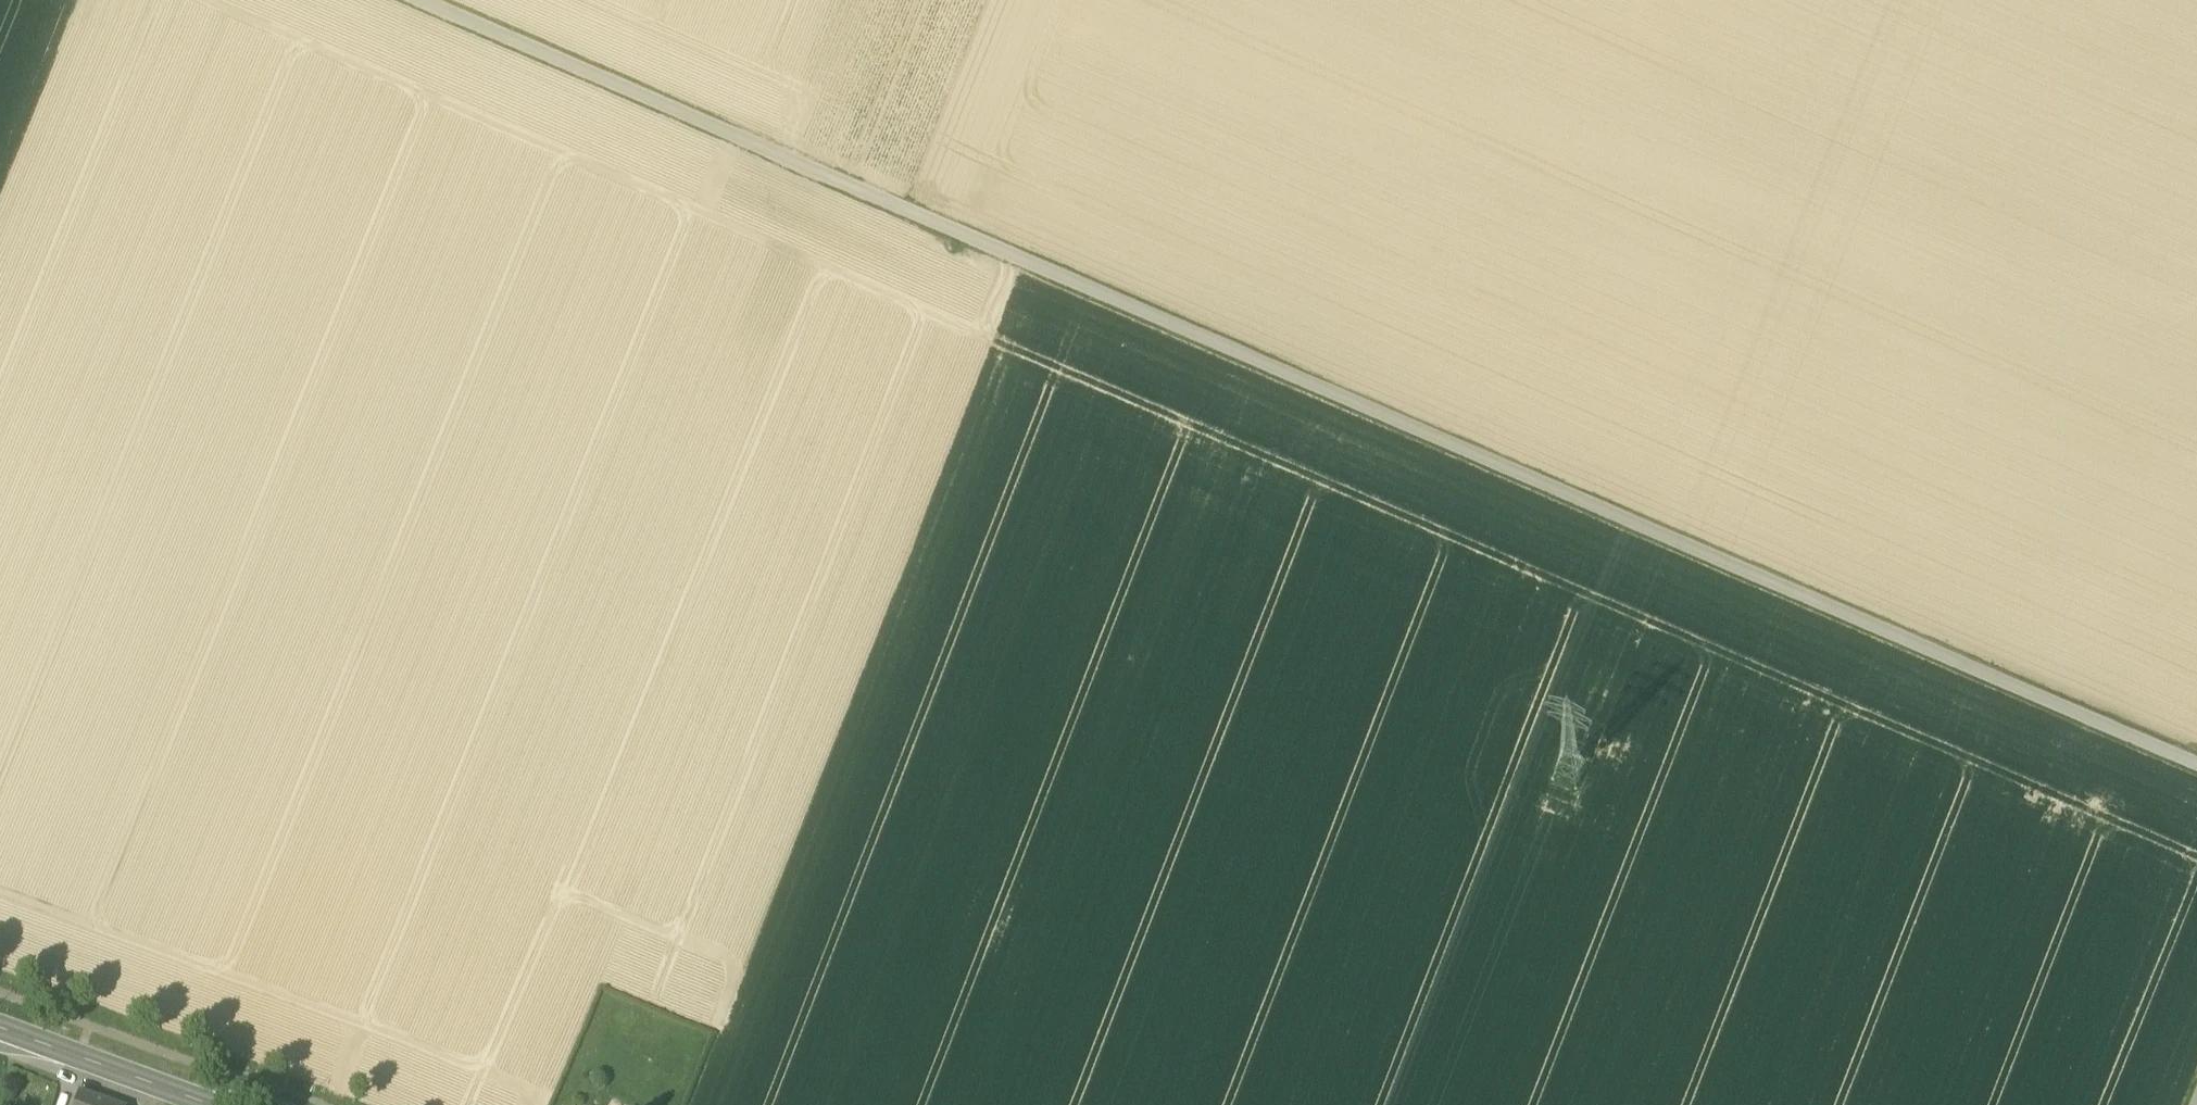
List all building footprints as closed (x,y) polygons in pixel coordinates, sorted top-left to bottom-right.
[(77,1095),(74,1104),(104,1104),(77,1095)]
